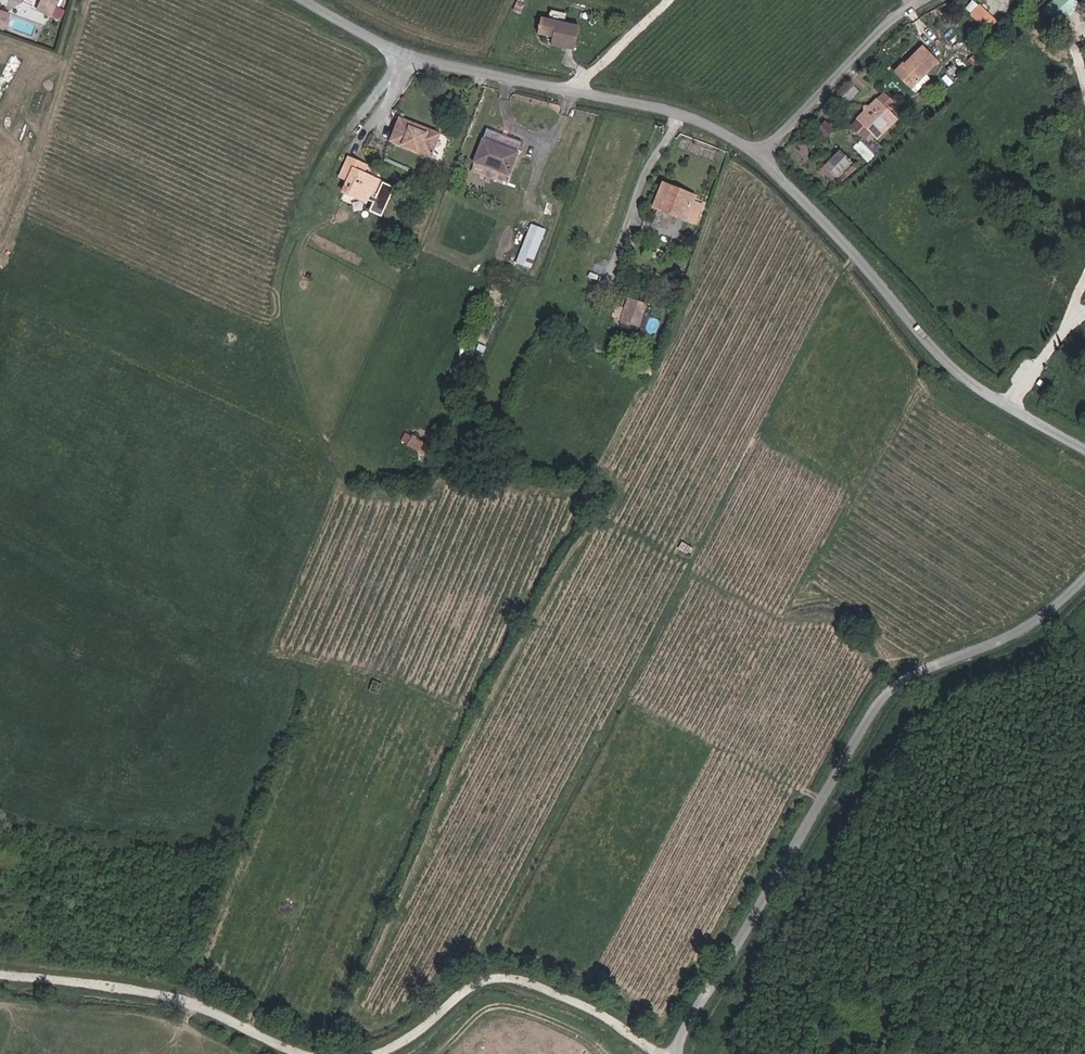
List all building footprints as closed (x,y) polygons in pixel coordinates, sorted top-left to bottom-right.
[(38,0),(58,8),(61,0),(38,0)] [(990,30),(999,20),(977,0),(973,0),(965,8),(990,30)] [(15,6),(3,2),(0,13),(0,18),(10,21),(15,6)] [(563,33),(561,43),(582,48),(589,21),(549,11),(545,29),(563,33)] [(922,45),(893,71),(907,87),(936,61),(922,45)] [(874,136),(894,118),(876,97),(869,103),(862,109),(855,115),(868,130),(874,136)] [(868,130),(855,115),(855,122),(855,128),(861,129),(868,130)] [(441,158),(451,137),(414,119),(404,140),(441,158)] [(517,179),(530,146),(496,132),(482,165),(517,179)] [(451,137),(441,158),(450,163),(460,142),(451,137)] [(824,174),(843,157),(831,143),(806,167),(813,175),(824,174)] [(359,152),(348,172),(353,175),(348,183),(377,200),(374,207),(385,213),(399,189),(368,171),(374,161),(359,152)] [(846,161),(843,157),(824,174),(827,178),(846,161)] [(697,220),(708,198),(679,184),(669,205),(697,220)] [(541,222),(528,215),(507,253),(520,261),(541,222)] [(652,304),(633,298),(627,317),(646,323),(652,304)] [(639,363),(644,356),(632,347),(627,355),(639,363)] [(409,442),(427,454),(433,445),(415,434),(409,442)]
